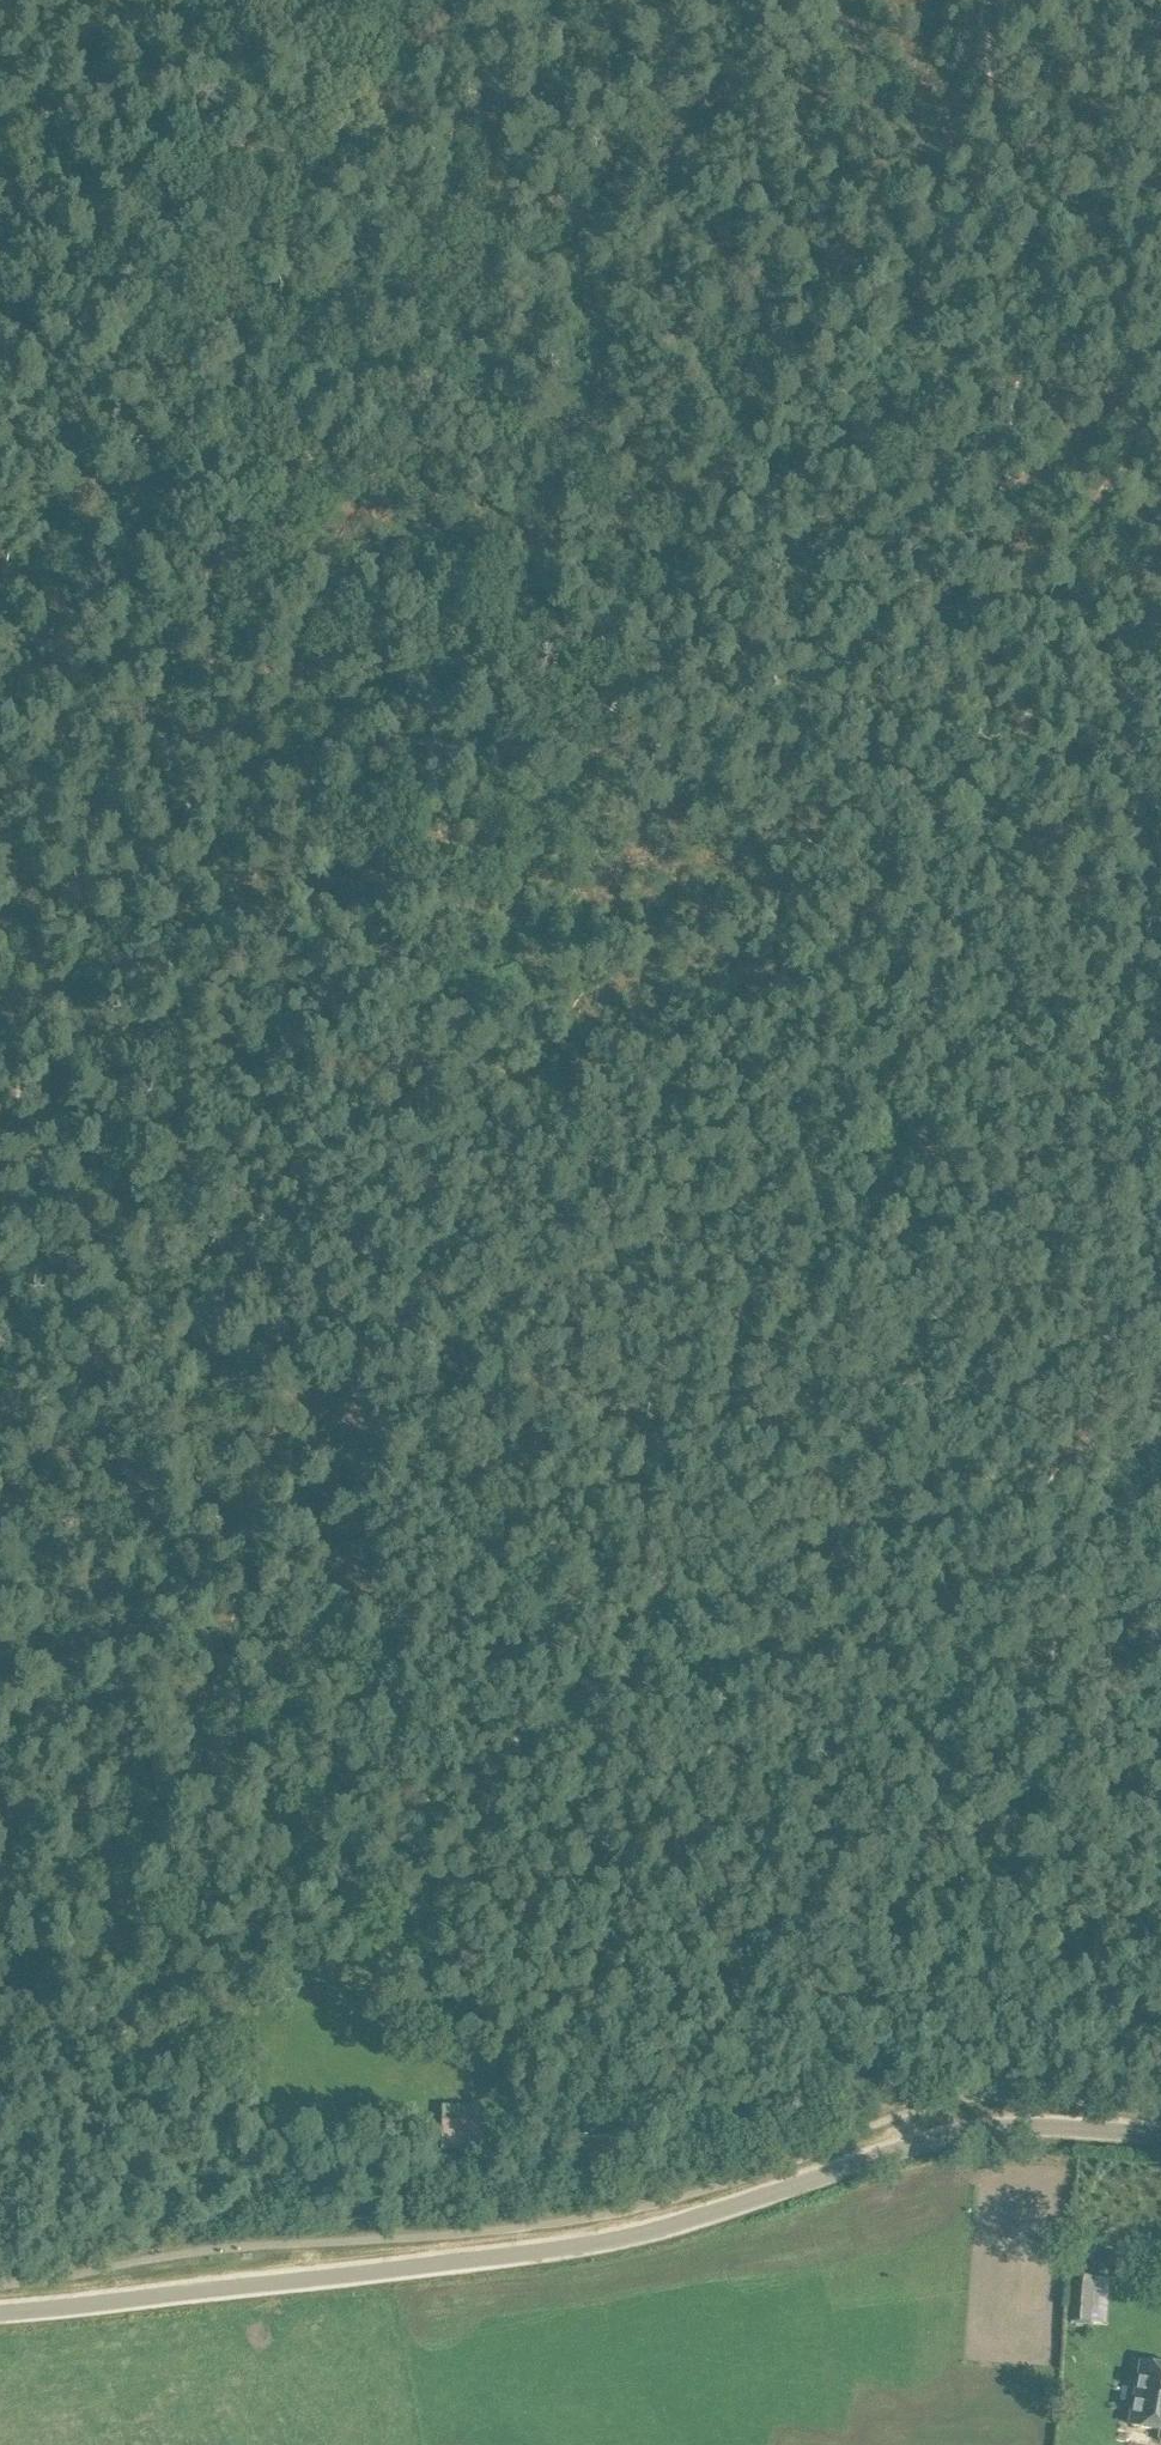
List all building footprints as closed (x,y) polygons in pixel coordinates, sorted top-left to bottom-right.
[(482,2154),(481,2102),(441,2104),(442,2155),(482,2154)] [(1071,2299),(1095,2301),(1096,2277),(1073,2276),(1071,2299)] [(1145,2363),(1134,2426),(1160,2431),(1159,2438),(1160,2441),(1160,2366),(1145,2363)]
